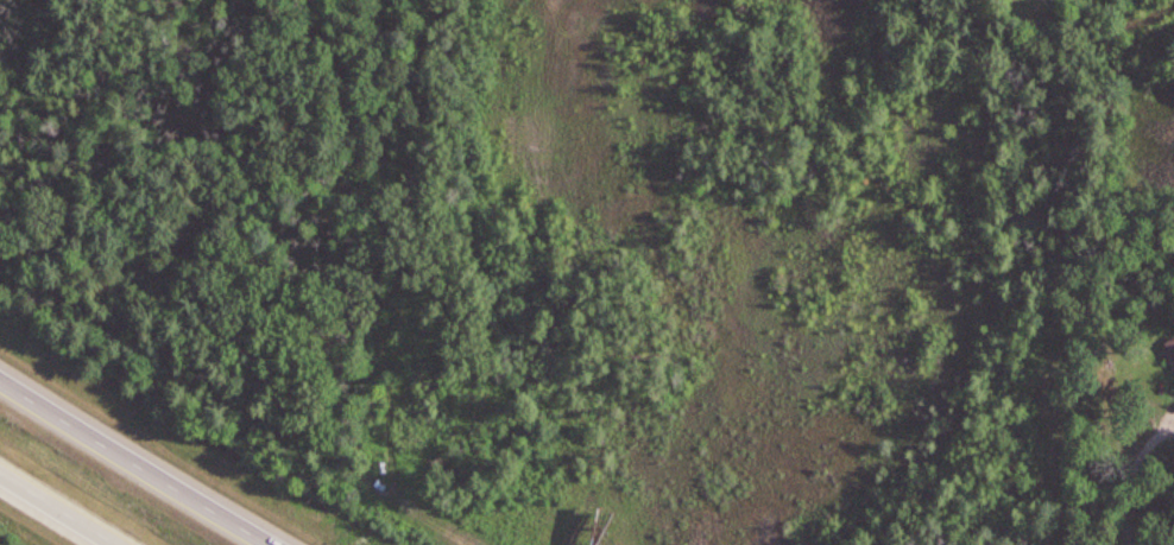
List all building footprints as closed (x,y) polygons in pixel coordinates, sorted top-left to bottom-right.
[(1173,361),(1173,340),(1166,343),(1173,361)]
